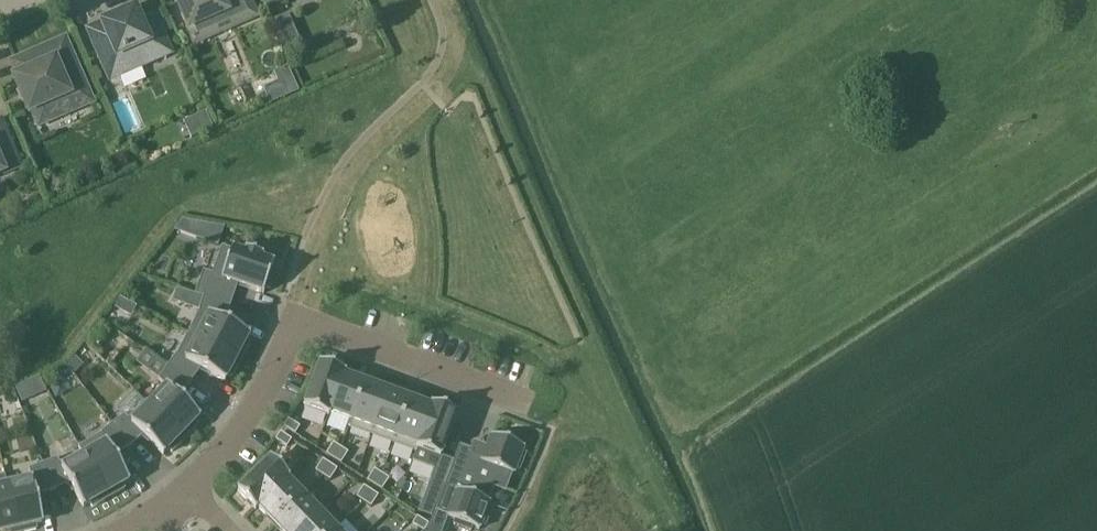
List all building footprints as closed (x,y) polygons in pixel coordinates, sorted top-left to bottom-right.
[(255,17),(247,0),(175,0),(188,30),(208,21),(214,35),(255,17)] [(267,11),(293,0),(262,0),(267,11)] [(111,60),(118,76),(170,54),(153,16),(140,22),(135,10),(113,20),(116,27),(91,39),(102,65),(111,60)] [(302,48),(290,21),(278,26),(289,53),(302,48)] [(47,123),(79,109),(73,95),(85,89),(64,41),(12,64),(13,66),(14,66),(18,76),(17,76),(18,78),(14,80),(28,114),(41,109),(47,123)] [(287,67),(273,73),(276,81),(262,87),(269,104),(298,92),(287,67)] [(186,218),(182,230),(196,235),(200,221),(186,218)] [(203,298),(203,297),(230,306),(238,285),(264,294),(266,288),(270,290),(276,272),(272,271),(274,265),(260,260),(262,256),(246,251),(245,255),(222,247),(212,274),(203,271),(195,296),(203,298)] [(199,312),(188,334),(241,361),(249,344),(245,342),(249,336),(225,323),(230,306),(203,297),(203,298),(198,312),(199,312)] [(176,355),(167,368),(190,384),(200,370),(225,382),(228,375),(232,377),(241,361),(188,334),(176,355)] [(85,363),(77,356),(70,365),(78,371),(85,363)] [(345,373),(320,364),(304,408),(328,417),(329,414),(343,376),(345,373)] [(150,405),(149,406),(184,440),(197,426),(194,423),(199,418),(180,399),(190,384),(167,368),(158,380),(166,388),(150,405)] [(350,422),(364,384),(343,376),(329,414),(350,422)] [(39,378),(31,381),(37,396),(46,392),(39,378)] [(350,422),(348,428),(371,436),(387,392),(364,384),(350,422)] [(387,392),(371,436),(393,444),(409,400),(387,392)] [(431,408),(409,400),(393,444),(417,453),(418,450),(417,450),(432,409),(431,408)] [(125,415),(112,425),(129,447),(143,437),(163,456),(168,450),(172,453),(184,440),(149,406),(150,405),(146,401),(129,418),(125,415)] [(431,408),(432,409),(417,450),(418,450),(439,458),(440,458),(456,414),(432,405),(431,408)] [(300,428),(288,420),(283,428),(295,435),(300,428)] [(81,451),(108,499),(124,490),(122,486),(129,482),(115,458),(129,447),(112,425),(100,434),(101,435),(78,448),(80,452),(81,451)] [(291,440),(280,433),(275,441),(286,448),(291,440)] [(464,474),(463,475),(492,485),(492,486),(504,491),(511,474),(513,475),(515,469),(519,471),(525,455),(521,453),(524,447),(516,445),(518,441),(501,434),(500,439),(492,436),(483,458),(471,454),(464,474)] [(340,449),(333,444),(326,455),(333,460),(340,449)] [(340,465),(348,453),(340,449),(333,460),(340,465)] [(57,459),(43,464),(53,491),(70,485),(83,508),(90,505),(92,508),(108,499),(81,451),(80,452),(60,464),(57,459)] [(432,478),(444,483),(452,463),(440,458),(439,458),(432,478)] [(289,478),(271,459),(237,492),(255,511),(258,508),(257,508),(286,480),(287,480),(289,478)] [(330,465),(322,461),(315,472),(322,477),(330,465)] [(7,487),(17,530),(33,530),(36,530),(35,526),(43,524),(37,498),(53,491),(43,464),(28,470),(31,481),(7,487)] [(330,482),(337,470),(330,465),(322,477),(330,482)] [(463,475),(464,474),(451,469),(435,512),(448,516),(447,518),(455,521),(454,525),(469,530),(470,530),(472,527),(479,530),(481,524),(485,526),(491,510),(487,508),(489,502),(487,501),(492,486),(492,485),(463,475)] [(381,475),(374,471),(367,482),(374,487),(381,475)] [(381,491),(389,480),(381,475),(374,487),(381,491)] [(287,480),(286,480),(257,508),(258,508),(274,525),(303,497),(287,480)] [(7,487),(0,489),(0,530),(17,530),(7,487)] [(370,492),(363,487),(356,499),(363,503),(370,492)] [(370,508),(378,497),(370,492),(363,503),(370,508)] [(303,497),(274,525),(280,530),(301,530),(319,513),(303,497)] [(319,513),(301,530),(335,530),(319,513)] [(417,518),(412,525),(421,530),(424,530),(428,525),(417,518)]
